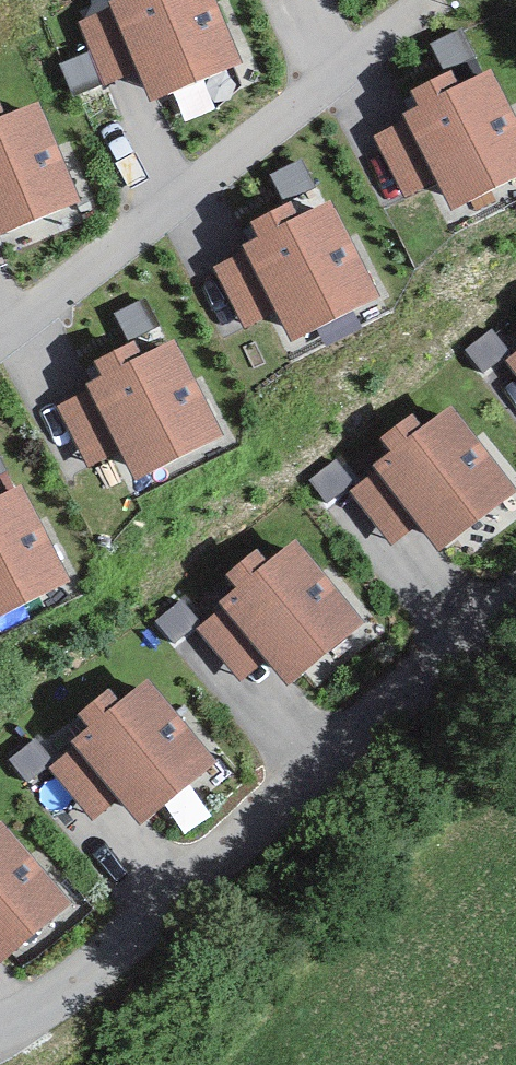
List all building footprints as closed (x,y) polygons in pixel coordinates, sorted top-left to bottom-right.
[(112,11),(147,105),(232,74),(204,0),(141,0),(112,11)] [(385,116),(434,214),(515,174),(515,148),(477,70),(385,116)] [(0,123),(0,227),(94,183),(54,98),(0,123)] [(319,222),(241,263),(285,348),(364,307),(319,222)] [(182,348),(83,392),(123,482),(222,438),(182,348)] [(448,418),(375,470),(433,551),(506,499),(448,418)] [(0,495),(0,609),(73,567),(24,481),(0,495)] [(296,547),(226,608),(293,684),(363,623),(296,547)] [(141,679),(68,737),(139,827),(212,769),(141,679)] [(4,970),(70,912),(0,832),(0,966),(4,970)]
